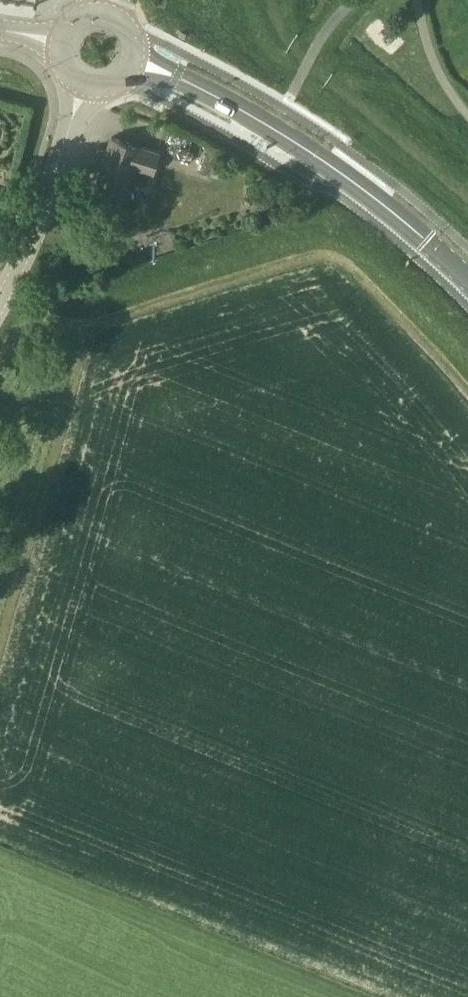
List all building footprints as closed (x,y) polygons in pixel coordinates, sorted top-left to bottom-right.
[(152,172),(159,152),(111,137),(96,185),(125,194),(134,167),(152,172)]
